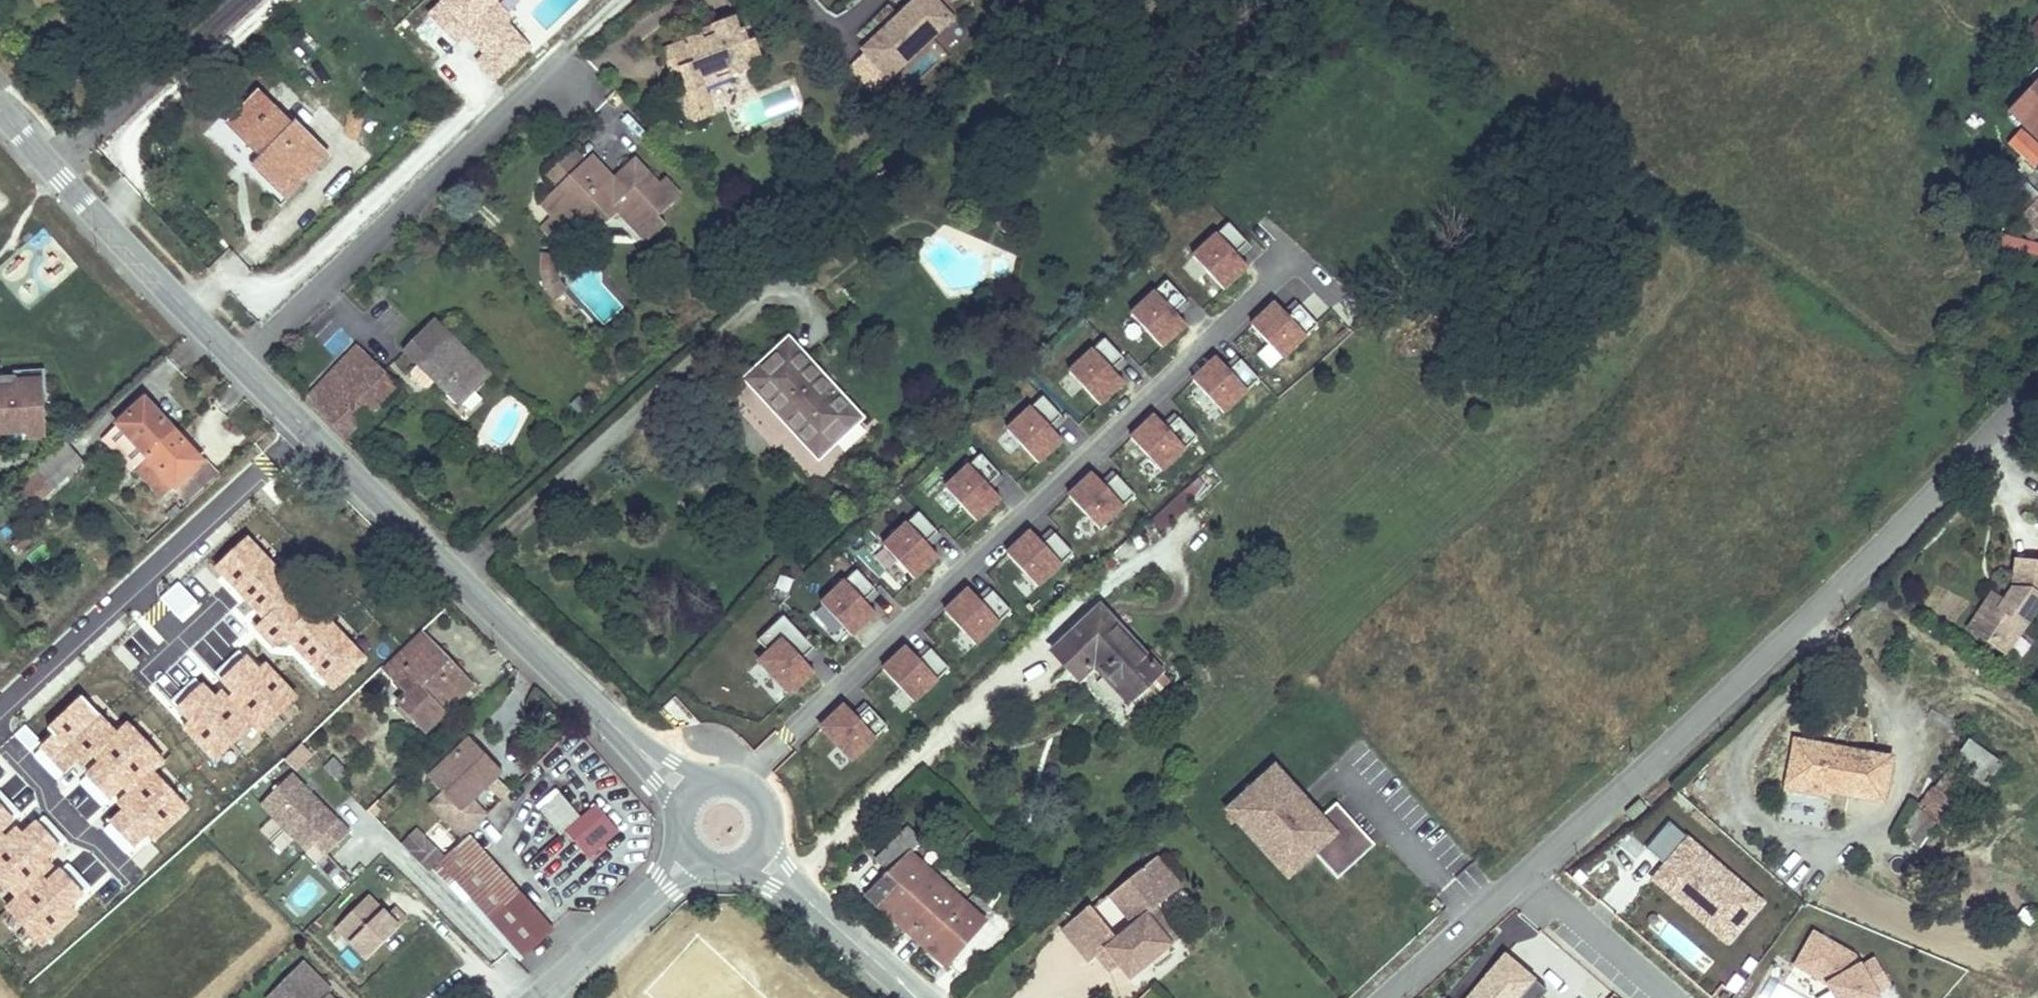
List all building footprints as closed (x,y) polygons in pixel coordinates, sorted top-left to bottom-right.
[(532,44),(492,0),(436,0),(410,23),(439,55),(453,42),(490,83),(532,44)] [(954,14),(941,0),(904,0),(853,47),(884,80),(954,14)] [(712,34),(692,41),(696,53),(700,52),(704,61),(689,67),(692,73),(691,73),(698,91),(688,94),(699,124),(710,119),(706,109),(721,104),(714,87),(711,78),(739,68),(742,77),(760,70),(757,62),(771,57),(765,40),(760,42),(755,28),(750,29),(746,16),(724,24),(728,36),(715,40),(712,34)] [(712,34),(715,40),(728,36),(724,24),(710,29),(712,34)] [(696,53),(692,41),(672,49),(682,77),(691,73),(692,73),(689,67),(704,61),(700,52),(696,53)] [(711,78),(714,87),(742,77),(739,68),(711,78)] [(2015,101),(2037,127),(2037,81),(2015,101)] [(309,170),(333,147),(306,117),(303,119),(271,83),(237,113),(268,148),(260,155),(290,188),(309,170)] [(706,109),(710,119),(724,115),(721,104),(706,109)] [(2002,140),(2033,167),(2037,161),(2037,142),(2017,123),(2002,140)] [(313,175),(338,153),(333,147),(309,170),(313,175)] [(582,170),(592,160),(582,148),(555,172),(565,184),(582,170)] [(653,240),(672,224),(665,216),(662,212),(666,208),(669,212),(687,196),(671,178),(665,184),(643,160),(628,173),(632,177),(625,183),(621,179),(598,154),(592,160),(582,170),(565,184),(548,200),(559,212),(559,213),(568,205),(579,217),(615,219),(625,210),(653,240)] [(632,177),(628,173),(621,179),(625,183),(632,177)] [(2033,190),(2018,203),(2034,221),(2037,218),(2037,186),(2033,190)] [(2018,203),(2013,198),(2007,203),(2008,220),(2023,236),(2036,223),(2034,221),(2018,203)] [(559,213),(559,212),(547,223),(558,235),(579,217),(568,205),(559,213)] [(1247,244),(1229,224),(1193,256),(1223,290),(1247,267),(1235,254),(1247,244)] [(2014,247),(2037,255),(2037,241),(2019,235),(2014,247)] [(1235,254),(1239,258),(1251,248),(1247,244),(1235,254)] [(559,298),(572,288),(564,278),(562,263),(562,251),(546,250),(545,267),(550,286),(559,298)] [(1185,301),(1166,281),(1130,315),(1161,347),(1185,325),(1177,316),(1173,312),(1185,301)] [(1173,312),(1177,316),(1188,305),(1185,301),(1173,312)] [(1295,301),(1283,312),(1287,316),(1299,305),(1295,301)] [(1283,312),(1275,303),(1251,325),(1282,358),(1317,325),(1299,305),(1287,316),(1283,312)] [(816,442),(859,403),(806,343),(788,324),(745,363),(816,442)] [(432,386),(459,412),(489,380),(433,325),(402,356),(416,370),(409,377),(410,382),(420,392),(426,392),(432,386)] [(1123,359),(1104,339),(1068,372),(1099,405),(1123,383),(1115,374),(1111,370),(1123,359)] [(303,401),(344,443),(398,390),(356,348),(303,401)] [(1236,356),(1225,367),(1228,371),(1240,360),(1236,356)] [(1192,380),(1223,413),(1259,380),(1240,360),(1228,371),(1225,367),(1216,358),(1192,380)] [(1111,370),(1115,374),(1126,363),(1123,359),(1111,370)] [(7,434),(24,433),(25,438),(44,437),(42,391),(45,391),(44,370),(12,372),(12,378),(14,409),(0,410),(0,434),(7,434)] [(0,379),(0,410),(14,409),(12,378),(0,379)] [(1061,417),(1042,397),(1007,430),(1037,463),(1061,441),(1049,428),(1061,417)] [(146,456),(173,431),(144,399),(116,424),(146,456)] [(1166,429),(1178,418),(1174,414),(1163,425),(1166,429)] [(1130,438),(1161,471),(1197,438),(1178,418),(1166,429),(1154,416),(1130,438)] [(1049,428),(1053,432),(1064,421),(1061,417),(1049,428)] [(133,467),(146,456),(116,424),(100,440),(128,472),(133,467)] [(201,462),(173,431),(146,456),(172,484),(188,501),(215,476),(216,475),(202,461),(201,462)] [(7,434),(7,444),(25,443),(25,438),(24,433),(7,434)] [(83,463),(65,443),(16,488),(33,507),(83,463)] [(999,475),(980,455),(945,488),(975,521),(999,499),(987,486),(999,475)] [(133,467),(159,496),(172,484),(146,456),(133,467)] [(1101,483),(1104,487),(1116,476),(1112,472),(1101,483)] [(1101,483),(1092,473),(1068,496),(1099,529),(1135,495),(1116,476),(1104,487),(1101,483)] [(999,475),(987,486),(991,490),(1003,479),(999,475)] [(937,533),(918,513),(883,546),(914,579),(938,557),(929,547),(925,543),(937,533)] [(1039,540),(1042,544),(1054,534),(1050,529),(1039,540)] [(1042,544),(1030,531),(1006,554),(1037,587),(1073,553),(1054,534),(1042,544)] [(937,533),(925,543),(929,547),(941,536),(937,533)] [(254,553),(240,565),(246,571),(239,577),(234,571),(217,586),(264,639),(277,627),(287,637),(261,662),(282,685),(307,662),(321,649),(300,626),(298,628),(288,618),(301,606),(254,553)] [(1987,561),(1983,588),(1984,591),(1976,603),(1962,593),(1937,627),(1956,641),(1970,642),(1986,621),(1994,627),(2013,602),(2022,604),(2028,567),(1987,561)] [(246,571),(240,565),(234,571),(239,577),(246,571)] [(875,590),(857,570),(821,604),(852,637),(876,614),(863,601),(875,590)] [(214,591),(196,571),(178,588),(195,608),(214,591)] [(977,598),(981,602),(992,591),(988,587),(977,598)] [(992,591),(981,602),(977,598),(968,589),(944,612),(975,644),(1011,611),(992,591)] [(863,601),(867,605),(879,594),(875,590),(863,601)] [(1131,705),(1162,673),(1099,607),(1052,652),(1079,681),(1095,666),(1131,705)] [(757,641),(769,653),(759,662),(790,695),(814,672),(802,660),(813,648),(783,616),(757,641)] [(1970,642),(1956,641),(1974,654),(1994,627),(1986,621),(1970,642)] [(464,679),(419,632),(382,668),(395,681),(407,694),(404,697),(398,703),(400,705),(413,719),(425,731),(455,702),(448,695),(464,679)] [(915,656),(919,660),(930,649),(926,645),(915,656)] [(930,649),(919,660),(906,647),(882,669),(913,702),(949,669),(930,649)] [(282,685),(261,662),(257,666),(282,694),(312,666),(307,662),(282,685)] [(455,702),(471,687),(464,679),(448,695),(455,702)] [(404,697),(407,694),(395,681),(392,684),(404,697)] [(864,703),(853,714),(857,718),(868,707),(864,703)] [(413,719),(400,705),(395,710),(408,724),(413,719)] [(887,727),(868,707),(857,718),(853,714),(844,705),(820,728),(851,760),(887,727)] [(10,722),(23,736),(33,731),(13,719),(10,722)] [(10,826),(62,779),(42,757),(47,753),(34,730),(33,731),(23,736),(10,722),(0,730),(0,815),(10,826)] [(1763,775),(1771,737),(1759,735),(1750,783),(1792,791),(1793,786),(1794,781),(1763,775)] [(1794,781),(1793,786),(1847,796),(1855,753),(1771,737),(1763,775),(1794,781)] [(430,778),(444,793),(432,805),(446,820),(448,819),(465,837),(485,817),(469,800),(493,778),(501,770),(486,754),(482,757),(468,742),(430,778)] [(124,792),(143,776),(124,754),(105,770),(124,792)] [(347,773),(333,759),(323,768),(337,782),(347,773)] [(1274,768),(1239,800),(1249,811),(1238,821),(1276,864),(1288,854),(1298,866),(1313,852),(1337,879),(1366,852),(1359,843),(1366,836),(1336,803),(1316,821),(1298,801),(1301,798),(1274,768)] [(349,834),(290,775),(260,806),(306,853),(315,844),(327,856),(349,834)] [(185,784),(171,794),(178,802),(191,792),(185,784)] [(580,819),(558,793),(555,789),(549,794),(552,798),(538,811),(560,836),(566,831),(588,857),(617,832),(595,806),(580,819)] [(538,811),(552,798),(549,794),(534,806),(538,811)] [(1239,800),(1228,810),(1238,821),(1249,811),(1239,800)] [(930,841),(945,826),(932,813),(897,846),(910,859),(930,841)] [(1668,823),(1646,849),(1664,865),(1658,872),(1681,892),(1685,888),(1719,917),(1712,926),(1729,940),(1762,902),(1668,823)] [(933,844),(949,830),(945,826),(930,841),(933,844)] [(402,847),(428,873),(442,859),(416,833),(402,847)] [(1359,843),(1366,852),(1374,845),(1366,836),(1359,843)] [(468,837),(431,870),(518,960),(548,933),(552,930),(468,837)] [(906,901),(950,861),(933,844),(930,841),(910,859),(886,881),(906,901)] [(1288,854),(1276,864),(1286,876),(1298,866),(1288,854)] [(1155,855),(1147,862),(1171,891),(1180,884),(1155,855)] [(1002,913),(950,861),(906,901),(924,917),(945,898),(982,933),(1002,913)] [(1060,927),(1088,960),(1095,954),(1103,947),(1117,963),(1129,978),(1171,943),(1145,912),(1154,905),(1171,891),(1147,862),(1107,894),(1131,923),(1115,937),(1088,904),(1060,927)] [(394,909),(387,916),(368,897),(336,928),(367,960),(406,921),(394,909)] [(982,933),(945,898),(924,917),(961,954),(982,933)] [(1154,905),(1145,912),(1171,943),(1179,936),(1154,905)] [(33,943),(14,922),(6,930),(32,960),(74,923),(66,914),(33,943)] [(563,948),(548,933),(518,960),(532,975),(563,948)] [(1813,933),(1795,966),(1826,984),(1834,997),(1867,997),(1875,993),(1890,984),(1875,959),(1860,968),(1853,956),(1813,933)] [(1109,970),(1117,963),(1103,947),(1095,954),(1109,970)] [(1504,955),(1476,988),(1479,990),(1475,996),(1472,993),(1468,997),(1541,997),(1547,991),(1504,955)] [(321,985),(325,981),(304,959),(265,996),(266,997),(333,997),(329,994),(321,985)] [(726,997),(743,997),(753,989),(735,966),(707,972),(726,997)] [(333,989),(325,981),(321,985),(329,994),(333,989)] [(1812,997),(1832,997),(1826,987),(1810,995),(1812,997)]
